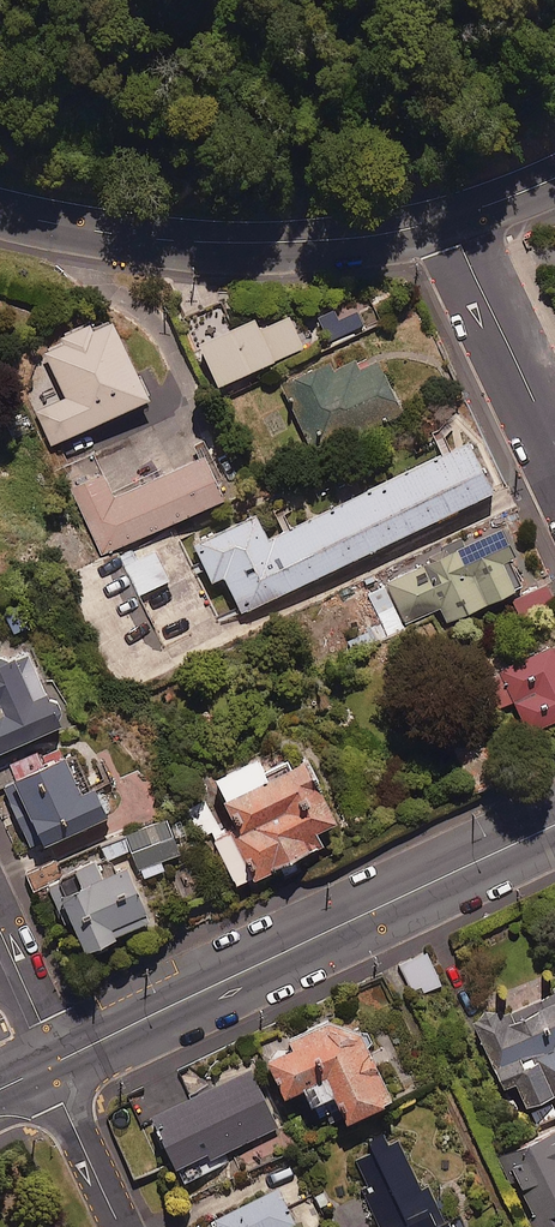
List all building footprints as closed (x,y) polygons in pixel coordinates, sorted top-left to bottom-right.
[(266,322),(261,309),(202,335),(222,379),(306,342),(292,311),(266,322)] [(155,391),(117,312),(98,322),(95,316),(59,334),(62,341),(33,355),(42,372),(23,382),(52,441),(155,391)] [(364,363),(359,354),(337,365),(332,355),(283,380),(318,450),(408,406),(383,354),(364,363)] [(504,494),(479,445),(277,546),(264,520),(201,552),(219,588),(229,583),(248,622),(504,494)] [(229,491),(209,448),(117,493),(95,447),(62,464),(104,552),(229,491)] [(522,549),(508,519),(472,536),(469,530),(449,539),(451,544),(384,575),(406,620),(442,604),(448,618),(524,583),(511,554),(522,549)] [(172,577),(157,548),(128,563),(143,592),(172,577)] [(513,596),(523,617),(554,602),(554,596),(547,579),(513,596)] [(71,715),(36,638),(0,654),(0,747),(71,715)] [(533,698),(550,728),(554,726),(554,639),(495,673),(515,708),(533,698)] [(275,768),(267,749),(214,773),(238,827),(215,838),(235,882),(279,862),(277,859),(328,835),(322,822),(346,811),(317,749),(275,768)] [(85,785),(69,750),(3,779),(33,847),(116,810),(101,778),(85,785)] [(105,850),(61,870),(51,847),(21,860),(35,892),(51,885),(66,919),(77,914),(90,943),(158,913),(142,877),(165,867),(162,858),(185,848),(169,812),(101,842),(105,850)] [(444,982),(429,950),(402,963),(417,995),(444,982)] [(400,1092),(359,1002),(289,1034),(293,1043),(270,1053),(287,1090),(311,1079),(319,1096),(341,1086),(353,1113),(400,1092)] [(513,1020),(507,1007),(477,1019),(505,1085),(519,1079),(538,1124),(554,1117),(554,1002),(513,1020)] [(281,1123),(254,1065),(156,1110),(187,1178),(222,1162),(218,1153),(281,1123)] [(400,1117),(350,1141),(370,1182),(363,1185),(383,1226),(469,1226),(466,1221),(461,1223),(439,1176),(430,1180),(400,1117)] [(506,1152),(542,1226),(554,1226),(554,1128),(506,1152)] [(284,1179),(211,1213),(218,1226),(276,1226),(300,1215),(284,1179)]
